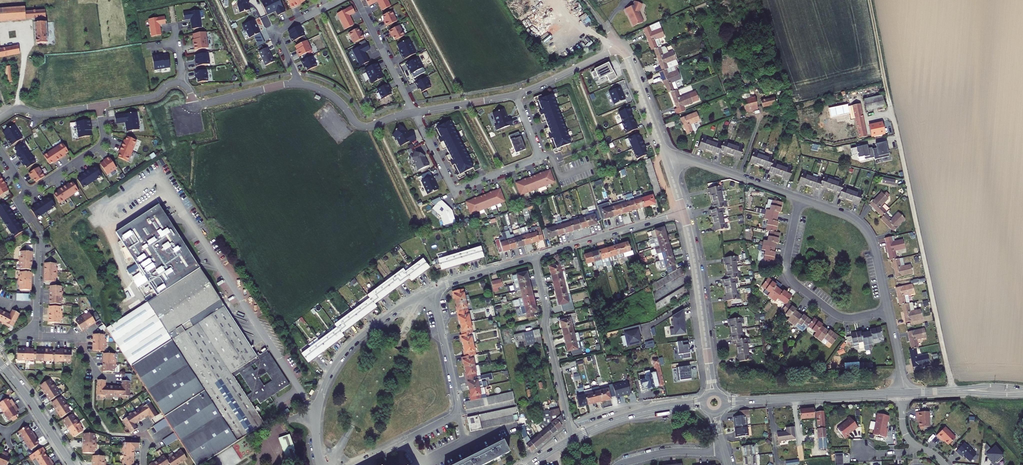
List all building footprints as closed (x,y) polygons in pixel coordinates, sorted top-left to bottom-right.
[(250,13),(249,9),(247,8),(247,7),(248,4),(249,4),(250,0),(240,0),(238,7),(240,15),(250,13)] [(267,17),(276,13),(278,18),(285,14),(278,0),(271,0),(268,1),(269,3),(262,7),(267,17)] [(291,11),(297,8),(296,7),(300,6),(305,3),(303,0),(286,0),(291,11)] [(371,6),(377,4),(381,13),(390,8),(386,0),(368,0),(371,6)] [(630,8),(622,11),(625,16),(631,29),(641,24),(636,14),(637,11),(638,11),(640,7),(632,4),(630,8)] [(337,16),(345,32),(353,27),(349,18),(354,15),(351,9),(337,16)] [(46,18),(45,12),(26,13),(25,10),(0,12),(0,25),(46,18)] [(183,16),(185,23),(191,22),(192,32),(202,30),(199,13),(183,16)] [(384,25),(386,29),(396,23),(391,13),(382,18),(384,22),(385,25),(384,25)] [(149,22),(152,39),(162,38),(160,28),(166,27),(165,19),(149,22)] [(254,22),(242,28),(245,33),(246,33),(250,41),(254,39),(256,44),(262,41),(254,22)] [(46,25),(35,26),(37,45),(48,44),(46,25)] [(656,25),(641,31),(650,52),(652,51),(659,48),(656,40),(662,37),(656,25)] [(291,41),(292,44),(305,38),(299,28),(288,34),(290,38),(291,40),(291,41)] [(395,43),(404,38),(399,28),(388,33),(390,37),(391,36),(393,39),(395,43)] [(348,35),(353,45),(364,40),(362,37),(361,37),(359,34),(357,31),(348,35)] [(194,46),(195,53),(209,50),(206,35),(193,37),(194,42),(195,46),(194,46)] [(400,56),(403,62),(415,56),(408,41),(396,47),(399,52),(401,56),(400,56)] [(297,56),(299,59),(312,53),(307,43),(295,48),(297,52),(298,55),(297,56)] [(366,45),(352,53),(360,68),(369,64),(364,54),(370,52),(366,45)] [(659,48),(652,51),(660,72),(669,69),(675,66),(670,52),(664,55),(661,47),(659,48)] [(20,55),(19,48),(0,51),(0,49),(0,59),(20,55)] [(259,54),(265,68),(274,64),(267,50),(259,54)] [(196,65),(196,69),(210,67),(208,55),(196,57),(196,62),(197,65),(196,65)] [(153,59),(155,73),(171,70),(169,57),(163,58),(159,59),(159,58),(153,59)] [(306,70),(307,73),(317,69),(312,58),(301,63),(303,67),(304,66),(306,70)] [(418,60),(405,66),(407,70),(408,69),(409,72),(413,80),(425,74),(418,60)] [(609,83),(617,79),(613,70),(611,71),(610,69),(608,64),(594,71),(595,72),(591,74),(594,79),(597,77),(599,80),(607,77),(609,83)] [(377,65),(364,72),(371,86),(383,80),(380,75),(379,71),(377,65)] [(7,69),(11,83),(17,81),(14,67),(7,69)] [(660,72),(658,73),(659,78),(660,78),(667,94),(670,93),(677,91),(673,82),(679,80),(676,72),(671,74),(669,69),(660,72)] [(207,72),(195,74),(196,78),(197,78),(198,81),(198,85),(208,83),(207,72)] [(425,80),(415,85),(417,89),(418,88),(419,91),(421,94),(430,90),(425,80)] [(389,89),(387,86),(377,91),(382,101),(391,97),(389,93),(388,90),(389,89)] [(609,92),(614,105),(625,101),(620,88),(609,92)] [(677,91),(670,93),(676,109),(674,110),(676,115),(685,112),(683,107),(698,101),(695,92),(682,97),(679,89),(677,91)] [(553,151),(554,155),(561,152),(560,149),(570,145),(551,96),(541,100),(540,96),(533,99),(534,103),(537,102),(541,112),(538,113),(540,117),(539,119),(541,124),(545,123),(547,129),(543,131),(546,136),(547,137),(549,141),(552,140),(555,150),(553,151)] [(882,109),(879,98),(861,102),(863,113),(882,109)] [(751,101),(739,104),(741,113),(753,110),(751,101)] [(857,106),(838,110),(842,128),(854,126),(857,141),(881,135),(879,126),(862,130),(857,106)] [(617,114),(622,124),(631,120),(630,116),(629,113),(630,113),(628,109),(617,114)] [(494,127),(496,132),(512,126),(509,120),(507,121),(503,111),(492,115),(496,126),(494,127)] [(695,113),(680,119),(686,135),(696,132),(698,128),(696,123),(699,122),(695,113)] [(137,115),(115,119),(117,126),(126,125),(128,134),(140,132),(137,115)] [(622,124),(621,124),(625,135),(637,130),(635,126),(634,127),(633,124),(631,120),(622,124)] [(77,125),(80,141),(92,139),(91,133),(91,129),(92,129),(91,123),(77,125)] [(456,177),(458,181),(465,177),(464,174),(473,169),(449,123),(440,128),(438,124),(431,128),(433,132),(436,130),(441,140),(438,141),(440,145),(439,147),(442,152),(446,150),(449,156),(445,158),(448,163),(450,164),(452,168),(454,166),(459,176),(456,177)] [(415,141),(412,134),(407,136),(405,133),(404,132),(405,131),(403,130),(403,129),(400,127),(392,136),(397,140),(401,147),(410,143),(415,141)] [(8,144),(12,149),(24,141),(15,128),(4,135),(7,140),(9,143),(8,144)] [(508,137),(515,155),(525,151),(522,144),(521,141),(518,134),(508,137)] [(627,140),(632,150),(643,146),(641,142),(640,142),(639,139),(637,136),(627,140)] [(705,138),(701,136),(696,150),(699,151),(699,150),(706,152),(710,142),(705,140),(705,138)] [(123,145),(122,149),(133,153),(137,143),(127,139),(126,142),(124,145),(123,145)] [(721,143),(717,153),(721,154),(723,153),(728,155),(731,145),(727,144),(728,141),(722,139),(721,143)] [(710,142),(706,152),(712,154),(712,155),(716,157),(717,153),(721,143),(715,141),(715,143),(710,142)] [(877,159),(889,156),(886,142),(878,143),(879,147),(875,148),(876,157),(877,159)] [(731,145),(728,155),(734,157),(734,159),(737,160),(742,146),(738,144),(737,147),(731,145)] [(876,157),(875,148),(874,147),(870,148),(870,144),(854,148),(855,155),(860,154),(860,157),(867,156),(867,159),(876,157)] [(64,146),(54,152),(61,162),(64,160),(63,159),(66,157),(69,155),(64,146)] [(643,146),(632,150),(636,161),(646,156),(644,153),(643,150),(644,149),(643,146)] [(25,147),(16,152),(18,156),(20,159),(19,159),(21,163),(31,156),(25,147)] [(133,153),(122,149),(120,152),(121,153),(120,156),(119,160),(128,164),(133,153)] [(757,151),(752,150),(747,163),(750,164),(751,163),(758,166),(761,156),(756,154),(757,151)] [(45,158),(50,167),(54,165),(57,163),(57,164),(61,162),(54,152),(45,158)] [(412,159),(418,172),(429,167),(426,161),(425,162),(424,159),(425,157),(414,153),(412,159)] [(761,156),(758,166),(763,168),(763,169),(767,170),(771,160),(772,157),(767,155),(766,157),(761,156)] [(31,156),(21,163),(23,166),(24,165),(26,168),(28,171),(37,166),(31,156)] [(104,164),(101,166),(108,177),(117,170),(109,159),(106,161),(107,162),(104,164)] [(771,160),(767,170),(766,174),(769,176),(770,175),(776,177),(780,166),(776,165),(776,162),(771,160)] [(648,161),(642,164),(653,200),(659,198),(648,161)] [(780,166),(776,177),(782,179),(782,180),(786,181),(791,167),(786,166),(785,168),(780,166)] [(78,181),(84,190),(102,178),(97,169),(93,171),(91,173),(90,172),(83,176),(84,177),(81,179),(78,181)] [(40,170),(30,176),(32,180),(33,179),(35,182),(37,185),(46,179),(40,170)] [(521,182),(515,184),(520,196),(554,183),(549,171),(543,173),(538,174),(538,175),(526,180),(526,179),(521,181),(521,182)] [(800,171),(795,185),(799,186),(800,185),(806,187),(810,177),(805,175),(805,173),(800,171)] [(820,178),(816,188),(820,190),(821,188),(827,191),(830,181),(826,179),(827,176),(821,174),(820,178)] [(810,177),(806,187),(812,189),(812,191),(815,192),(816,188),(820,178),(815,177),(814,178),(810,177)] [(421,183),(427,196),(438,192),(434,184),(435,183),(432,178),(421,183)] [(830,181),(827,191),(832,192),(832,194),(837,195),(840,186),(842,181),(837,180),(835,182),(830,181)] [(10,193),(8,190),(6,187),(7,186),(5,183),(0,186),(0,200),(10,193)] [(55,197),(61,205),(79,193),(74,184),(70,186),(68,188),(67,187),(60,191),(61,193),(58,194),(55,197)] [(840,186),(837,195),(835,199),(839,201),(840,200),(845,201),(849,191),(844,189),(845,187),(840,186)] [(719,187),(705,190),(706,193),(707,194),(708,200),(709,200),(719,197),(718,192),(720,192),(719,187)] [(472,201),(465,203),(470,215),(504,202),(499,190),(493,192),(488,194),(489,194),(476,199),(476,198),(474,199),(471,200),(472,201)] [(849,191),(845,201),(851,204),(851,205),(855,206),(860,192),(855,191),(854,193),(849,191)] [(631,200),(635,212),(642,210),(638,196),(637,193),(634,194),(636,198),(631,200)] [(638,196),(642,210),(652,207),(649,193),(638,196)] [(884,201),(878,195),(867,206),(879,219),(884,213),(886,212),(880,206),(884,201)] [(621,203),(616,204),(620,217),(627,214),(623,201),(622,197),(619,199),(621,203)] [(724,207),(723,202),(720,202),(719,197),(709,200),(709,206),(709,210),(721,207),(724,207)] [(32,212),(38,220),(56,208),(51,199),(47,201),(45,203),(44,202),(37,207),(38,208),(35,209),(32,212)] [(623,201),(627,214),(635,212),(631,200),(631,199),(623,201)] [(778,202),(765,200),(761,214),(773,217),(774,212),(776,212),(778,202)] [(609,210),(612,219),(620,217),(616,204),(611,206),(610,201),(607,202),(608,206),(609,210)] [(455,223),(451,212),(450,212),(448,209),(441,202),(437,203),(434,207),(438,211),(436,214),(441,218),(443,227),(455,223)] [(264,422),(252,403),(258,399),(261,404),(288,387),(288,382),(267,349),(258,355),(160,203),(117,231),(158,294),(107,329),(165,418),(169,424),(174,432),(178,438),(196,464),(200,464),(264,422)] [(0,209),(0,217),(3,221),(13,214),(10,211),(9,212),(8,209),(5,206),(0,209)] [(721,207),(709,210),(706,211),(707,215),(709,215),(710,221),(721,219),(720,214),(722,213),(721,207)] [(600,212),(597,213),(600,223),(612,219),(609,210),(601,213),(600,212)] [(584,220),(587,229),(595,227),(595,224),(598,223),(595,213),(586,216),(584,212),(581,213),(583,216),(584,220)] [(884,213),(879,219),(877,220),(890,233),(902,221),(895,215),(890,219),(884,213)] [(13,214),(3,221),(9,230),(18,225),(16,221),(14,219),(15,218),(13,214)] [(773,217),(761,214),(760,218),(763,219),(762,224),(764,225),(763,230),(767,231),(772,232),(774,222),(772,221),(773,217)] [(566,218),(571,234),(579,232),(576,223),(575,219),(570,220),(569,217),(566,218)] [(559,224),(563,237),(571,234),(566,218),(563,219),(564,222),(559,224)] [(721,219),(710,221),(711,227),(710,228),(711,232),(725,229),(725,224),(722,224),(721,219)] [(576,223),(579,232),(587,229),(584,220),(576,223)] [(552,230),(555,239),(563,237),(559,224),(554,225),(553,222),(550,223),(552,230)] [(18,225),(9,230),(15,240),(24,234),(22,231),(20,228),(21,227),(19,224),(18,225)] [(31,238),(34,235),(29,228),(26,230),(31,238)] [(662,229),(650,232),(651,237),(647,238),(648,241),(665,236),(662,229)] [(541,233),(543,243),(555,239),(552,230),(544,233),(544,232),(541,233)] [(518,232),(523,249),(530,247),(527,237),(526,238),(525,235),(522,236),(521,231),(518,232)] [(527,237),(530,247),(541,243),(538,231),(526,234),(527,237)] [(772,232),(767,231),(766,236),(764,236),(763,240),(760,240),(759,245),(771,247),(772,242),(773,242),(776,233),(772,232)] [(512,238),(516,251),(523,249),(518,232),(515,233),(516,237),(512,238)] [(503,237),(508,253),(516,251),(512,238),(508,240),(507,236),(503,237)] [(665,236),(648,241),(649,244),(648,245),(650,249),(651,249),(667,244),(665,236)] [(493,244),(497,257),(508,253),(503,237),(501,237),(502,241),(493,244)] [(900,242),(884,245),(887,263),(890,263),(897,261),(895,252),(901,250),(900,242)] [(619,246),(624,263),(627,262),(626,258),(631,256),(631,253),(628,253),(626,244),(619,246)] [(667,244),(651,249),(653,256),(669,251),(667,244)] [(771,247),(759,245),(758,249),(761,250),(760,255),(762,256),(761,260),(770,262),(772,253),(770,252),(771,247)] [(611,248),(615,261),(619,260),(620,264),(624,263),(619,246),(611,248)] [(605,250),(609,267),(613,266),(612,262),(615,261),(611,248),(605,250)] [(597,252),(601,265),(605,264),(606,268),(609,267),(605,250),(597,252)] [(32,252),(21,251),(21,256),(19,256),(19,261),(32,261),(32,252)] [(480,261),(477,251),(466,254),(470,265),(473,264),(473,263),(480,261)] [(669,251),(653,256),(654,259),(657,258),(659,262),(671,259),(669,251)] [(601,265),(597,252),(590,254),(593,264),(594,267),(595,271),(598,270),(597,266),(601,265)] [(470,265),(466,254),(456,257),(459,267),(466,265),(466,266),(470,265)] [(590,254),(583,256),(586,266),(593,264),(590,254)] [(456,257),(445,260),(449,271),(452,270),(452,269),(459,267),(456,257)] [(735,257),(720,258),(720,262),(722,262),(723,269),(733,267),(733,262),(735,262),(735,257)] [(659,262),(661,270),(665,269),(667,276),(675,271),(671,259),(659,262)] [(449,271),(445,260),(435,264),(438,273),(445,271),(445,272),(449,271)] [(897,261),(890,263),(894,279),(909,276),(908,267),(904,268),(902,260),(897,261)] [(32,261),(19,261),(19,265),(21,265),(21,269),(23,269),(23,271),(29,271),(29,270),(32,270),(32,261)] [(423,278),(426,276),(425,276),(431,271),(424,263),(416,269),(423,278)] [(561,264),(548,267),(550,274),(563,271),(561,264)] [(733,267),(723,269),(724,275),(722,275),(722,279),(734,278),(738,277),(738,273),(734,272),(733,267)] [(411,281),(413,285),(420,280),(420,281),(423,278),(416,269),(407,275),(411,281)] [(667,276),(649,286),(651,293),(682,275),(679,269),(675,271),(667,276)] [(29,271),(23,271),(23,272),(20,272),(20,276),(19,276),(18,280),(31,280),(31,272),(29,272),(29,271)] [(57,271),(44,271),(44,282),(55,282),(55,277),(57,277),(57,271)] [(563,271),(550,274),(552,283),(565,279),(563,271)] [(396,279),(402,288),(405,286),(405,285),(411,281),(407,275),(404,273),(396,279)] [(513,286),(527,282),(525,274),(510,278),(512,286),(513,286)] [(722,279),(719,280),(719,283),(721,283),(722,290),(732,288),(732,284),(734,284),(734,278),(722,279)] [(760,285),(764,288),(761,292),(769,298),(776,289),(772,286),(773,284),(765,278),(760,285)] [(393,294),(399,289),(400,290),(402,288),(396,279),(387,285),(393,294)] [(565,279),(552,283),(553,290),(567,287),(565,279)] [(31,280),(18,280),(18,285),(20,285),(20,290),(31,290),(31,280)] [(498,282),(489,284),(491,292),(500,289),(498,282)] [(515,293),(529,290),(527,282),(513,286),(515,293)] [(378,292),(385,301),(388,299),(387,298),(393,294),(387,285),(378,292)] [(61,286),(50,286),(50,295),(63,296),(63,291),(61,291),(61,286)] [(909,286),(894,289),(897,308),(900,307),(910,305),(908,295),(911,294),(909,286)] [(567,287),(553,290),(555,298),(566,295),(569,295),(567,287)] [(683,287),(653,305),(655,312),(686,293),(683,287)] [(732,288),(722,290),(722,296),(721,296),(722,300),(736,298),(736,293),(733,293),(732,288)] [(463,289),(452,292),(454,298),(455,298),(456,303),(465,300),(469,300),(468,296),(464,296),(463,289)] [(776,289),(769,298),(772,301),(774,298),(778,301),(779,300),(783,303),(785,302),(789,296),(781,290),(780,291),(776,289)] [(517,301),(531,298),(529,290),(515,293),(517,301)] [(375,307),(381,302),(382,303),(385,301),(378,292),(369,298),(371,301),(375,307)] [(63,296),(50,295),(50,304),(52,304),(52,305),(58,305),(58,304),(61,304),(61,300),(63,300),(63,296)] [(566,295),(555,298),(557,306),(562,305),(563,309),(571,307),(570,303),(568,303),(566,295)] [(517,309),(533,306),(531,298),(517,301),(515,301),(517,309)] [(465,300),(456,303),(457,307),(455,307),(457,314),(468,311),(465,300)] [(372,315),(371,314),(377,310),(375,307),(371,301),(362,308),(369,317),(372,315)] [(783,303),(779,309),(784,312),(783,314),(786,316),(784,319),(788,323),(796,313),(792,310),(793,308),(785,302),(783,303)] [(910,305),(900,307),(903,324),(919,320),(917,311),(914,312),(912,304),(910,305)] [(58,305),(52,305),(52,306),(50,306),(49,314),(62,315),(62,311),(60,311),(61,307),(58,306),(58,305)] [(533,306),(517,309),(519,317),(524,316),(525,320),(532,319),(531,314),(535,314),(533,306)] [(354,314),(360,322),(365,318),(366,319),(369,317),(362,308),(354,314)] [(684,309),(672,316),(673,321),(671,321),(672,326),(674,325),(674,328),(670,329),(671,335),(681,334),(681,332),(686,331),(685,323),(684,323),(684,319),(686,319),(684,309)] [(10,315),(5,325),(9,327),(10,325),(13,327),(19,314),(13,310),(10,315)] [(3,311),(0,316),(0,321),(2,322),(2,323),(5,325),(10,315),(3,311)] [(468,311),(457,314),(458,320),(460,320),(460,324),(470,322),(468,311)] [(82,315),(88,326),(95,322),(89,312),(86,315),(85,313),(82,315)] [(796,313),(788,323),(791,325),(794,323),(798,326),(799,324),(803,327),(805,325),(809,320),(801,314),(800,316),(796,313)] [(62,315),(49,314),(49,322),(54,323),(54,325),(59,325),(59,323),(60,323),(60,319),(62,319),(62,315)] [(360,322),(354,314),(345,320),(352,330),(355,327),(354,327),(360,322)] [(562,317),(563,320),(558,322),(560,329),(570,327),(573,326),(571,319),(574,318),(573,314),(562,317)] [(88,326),(82,315),(78,318),(79,319),(76,322),(82,331),(88,326)] [(739,318),(725,319),(725,323),(727,323),(728,330),(739,329),(738,323),(740,323),(739,318)] [(809,320),(805,325),(810,329),(810,330),(813,333),(811,336),(814,338),(822,329),(819,326),(820,324),(811,318),(809,320)] [(338,330),(342,335),(348,331),(349,332),(352,330),(345,320),(336,327),(338,330)] [(470,322),(460,324),(462,329),(460,329),(461,335),(470,333),(473,333),(470,322)] [(639,324),(623,328),(627,345),(640,342),(638,334),(641,333),(639,324)] [(570,327),(560,329),(562,337),(572,335),(570,327)] [(870,331),(865,332),(867,344),(872,343),(872,339),(877,338),(877,337),(881,336),(880,327),(870,329),(870,331)] [(739,329),(728,330),(728,336),(727,336),(727,341),(732,340),(742,338),(742,334),(739,334),(739,329)] [(822,329),(814,338),(818,341),(821,339),(825,342),(826,341),(830,344),(835,337),(827,331),(825,331),(822,329)] [(342,335),(338,330),(330,336),(337,346),(340,344),(339,342),(344,338),(342,335)] [(921,330),(905,333),(909,351),(916,350),(919,349),(916,339),(923,338),(921,330)] [(867,344),(865,332),(860,332),(860,331),(850,333),(850,335),(846,335),(847,341),(851,340),(852,345),(857,344),(857,342),(862,342),(863,345),(867,344)] [(462,342),(463,346),(472,344),(470,333),(461,335),(459,335),(461,342),(462,342)] [(538,333),(513,338),(514,346),(540,340),(538,333)] [(104,335),(94,334),(93,342),(106,343),(106,339),(104,339),(104,335)] [(572,335),(562,337),(563,345),(577,342),(578,341),(576,334),(572,335)] [(321,343),(327,351),(333,347),(334,348),(337,346),(330,336),(321,343)] [(742,338),(732,340),(733,344),(734,344),(735,351),(746,349),(745,344),(748,344),(747,338),(742,338)] [(688,341),(677,342),(679,355),(683,354),(684,359),(690,358),(688,341)] [(106,343),(93,342),(93,350),(104,351),(104,347),(106,347),(106,343)] [(577,342),(563,345),(565,353),(570,352),(571,356),(580,354),(577,342)] [(319,359),(322,357),(321,356),(327,351),(321,343),(312,349),(319,359)] [(472,344),(463,346),(464,350),(463,351),(464,357),(472,355),(475,355),(472,344)] [(17,360),(25,360),(26,348),(22,347),(22,349),(17,349),(17,360)] [(26,348),(25,360),(33,360),(33,358),(35,358),(35,352),(34,352),(34,349),(29,349),(29,348),(26,348)] [(35,352),(35,358),(36,358),(36,360),(44,361),(44,348),(41,348),(41,349),(36,349),(36,352),(35,352)] [(44,348),(44,361),(52,361),(52,358),(53,358),(54,352),(52,352),(52,350),(48,350),(48,348),(44,348)] [(54,352),(53,358),(55,358),(55,361),(63,361),(63,349),(59,349),(59,350),(55,350),(55,352),(54,352)] [(63,349),(63,361),(71,362),(71,350),(67,350),(67,349),(63,349)] [(319,359),(312,349),(303,356),(309,364),(315,360),(316,361),(319,359)] [(746,349),(735,351),(735,357),(734,357),(734,361),(749,359),(749,354),(746,354),(746,349)] [(909,351),(907,352),(911,369),(926,365),(924,356),(918,358),(916,350),(909,351)] [(115,354),(104,353),(104,363),(116,364),(117,359),(115,359),(115,354)] [(464,357),(461,358),(462,364),(464,364),(465,368),(474,366),(472,355),(464,357)] [(658,359),(651,360),(654,372),(649,374),(649,376),(639,378),(641,390),(664,385),(658,359)] [(116,364),(104,363),(103,371),(114,372),(114,368),(116,368),(116,364)] [(474,366),(465,368),(466,372),(464,372),(466,379),(480,376),(478,366),(474,366)] [(676,368),(678,381),(691,379),(689,366),(676,368)] [(480,376),(466,379),(467,385),(468,385),(469,390),(482,387),(480,380),(488,378),(489,381),(493,380),(491,374),(480,376)] [(49,379),(40,385),(45,394),(56,387),(53,383),(52,384),(49,379)] [(103,383),(95,382),(95,397),(98,397),(98,399),(102,399),(103,388),(103,383)] [(120,388),(119,400),(124,400),(124,398),(127,398),(127,383),(121,383),(120,383),(120,388)] [(612,386),(615,397),(620,396),(620,395),(622,394),(623,395),(629,394),(626,383),(612,386)] [(56,387),(45,394),(50,400),(52,399),(53,400),(58,397),(57,396),(59,394),(57,391),(58,390),(56,387)] [(482,387),(469,390),(470,394),(469,394),(471,401),(486,397),(484,387),(482,387)] [(106,399),(106,398),(111,398),(111,388),(103,388),(102,399),(106,399)] [(111,388),(111,398),(116,398),(116,400),(119,400),(120,388),(111,388)] [(605,388),(597,390),(600,403),(608,401),(605,388)] [(600,403),(597,390),(593,391),(594,394),(590,395),(592,405),(600,403)] [(464,402),(466,410),(514,399),(512,392),(486,397),(471,401),(464,402)] [(590,395),(589,392),(581,393),(584,407),(592,405),(590,395)] [(584,407),(581,393),(573,395),(576,409),(584,407)] [(58,397),(53,400),(53,401),(51,403),(56,410),(67,403),(64,399),(63,400),(61,397),(58,398),(58,397)] [(0,403),(0,414),(0,415),(11,408),(8,402),(6,404),(4,401),(0,403)] [(67,403),(56,410),(61,418),(70,412),(68,408),(69,407),(67,403)] [(144,405),(140,407),(146,417),(149,422),(155,417),(147,405),(145,407),(144,405)] [(515,406),(468,417),(471,432),(519,421),(515,406)] [(133,413),(139,422),(146,417),(140,407),(137,409),(138,410),(133,413)] [(11,408),(0,415),(6,423),(8,421),(10,423),(14,421),(12,418),(15,417),(13,414),(15,413),(11,408)] [(557,411),(548,413),(550,419),(550,420),(555,419),(554,418),(558,416),(557,411)] [(797,414),(798,424),(812,422),(811,412),(797,414)] [(126,417),(132,426),(139,422),(133,413),(130,416),(129,415),(126,417)] [(72,414),(63,420),(69,428),(79,421),(77,417),(75,418),(72,414)] [(925,415),(913,416),(913,423),(915,423),(916,431),(926,430),(925,415)] [(548,427),(553,433),(559,428),(557,425),(560,425),(558,416),(554,418),(555,419),(550,420),(547,422),(548,427)] [(816,433),(815,433),(815,442),(823,442),(821,416),(814,417),(816,433)] [(120,422),(128,435),(135,431),(132,426),(126,417),(122,419),(123,421),(120,422)] [(169,424),(165,418),(151,428),(155,434),(169,424)] [(874,418),(870,439),(883,441),(885,433),(883,433),(886,420),(874,418)] [(744,420),(731,422),(731,426),(733,426),(734,432),(744,431),(743,426),(745,426),(744,420)] [(79,421),(69,428),(74,437),(83,431),(80,426),(82,425),(79,421)] [(849,436),(855,432),(846,421),(844,423),(845,424),(841,428),(834,433),(842,443),(847,439),(846,438),(849,435),(849,436)] [(541,427),(549,438),(554,434),(553,433),(548,427),(547,422),(541,425),(541,427)] [(536,437),(541,444),(549,438),(541,427),(540,426),(536,429),(540,433),(536,437)] [(23,429),(15,434),(20,443),(31,437),(28,433),(27,435),(23,429)] [(781,435),(775,436),(775,444),(793,442),(791,430),(785,431),(785,436),(781,436),(781,435)] [(941,430),(933,439),(938,443),(939,442),(945,448),(952,440),(941,430)] [(744,431),(734,432),(734,438),(733,438),(733,442),(746,441),(746,435),(744,435),(744,431)] [(174,432),(160,442),(164,448),(178,438),(174,432)] [(96,435),(85,435),(85,444),(98,445),(98,440),(96,440),(96,435)] [(31,437),(20,443),(27,452),(35,447),(31,441),(33,440),(31,437)] [(286,437),(276,441),(285,464),(296,460),(286,437)] [(527,445),(532,452),(541,444),(536,437),(527,445)] [(525,440),(522,441),(523,448),(527,453),(525,454),(526,457),(532,452),(527,445),(525,440)] [(120,449),(132,449),(137,450),(137,442),(122,442),(122,445),(121,445),(120,449)] [(98,445),(85,444),(84,453),(95,454),(96,450),(97,450),(98,445)] [(461,464),(488,464),(506,455),(500,444),(461,464)] [(960,446),(953,455),(958,460),(959,459),(966,464),(973,457),(966,451),(966,450),(964,448),(963,449),(960,446)] [(27,458),(29,462),(32,460),(36,464),(44,464),(48,462),(46,459),(44,460),(41,454),(43,453),(40,449),(27,458)] [(121,457),(131,458),(132,449),(120,449),(120,453),(122,453),(121,457)] [(754,450),(740,451),(740,456),(743,456),(743,461),(753,460),(752,455),(754,455),(754,450)] [(984,458),(991,464),(993,464),(996,464),(997,464),(999,462),(1000,460),(999,459),(1000,458),(992,450),(984,458)] [(177,464),(179,464),(185,461),(178,452),(175,454),(176,455),(172,458),(177,464)] [(93,456),(92,464),(105,464),(105,461),(104,461),(104,456),(93,456)] [(156,464),(166,464),(164,461),(161,457),(158,459),(159,460),(155,463),(156,464)]
